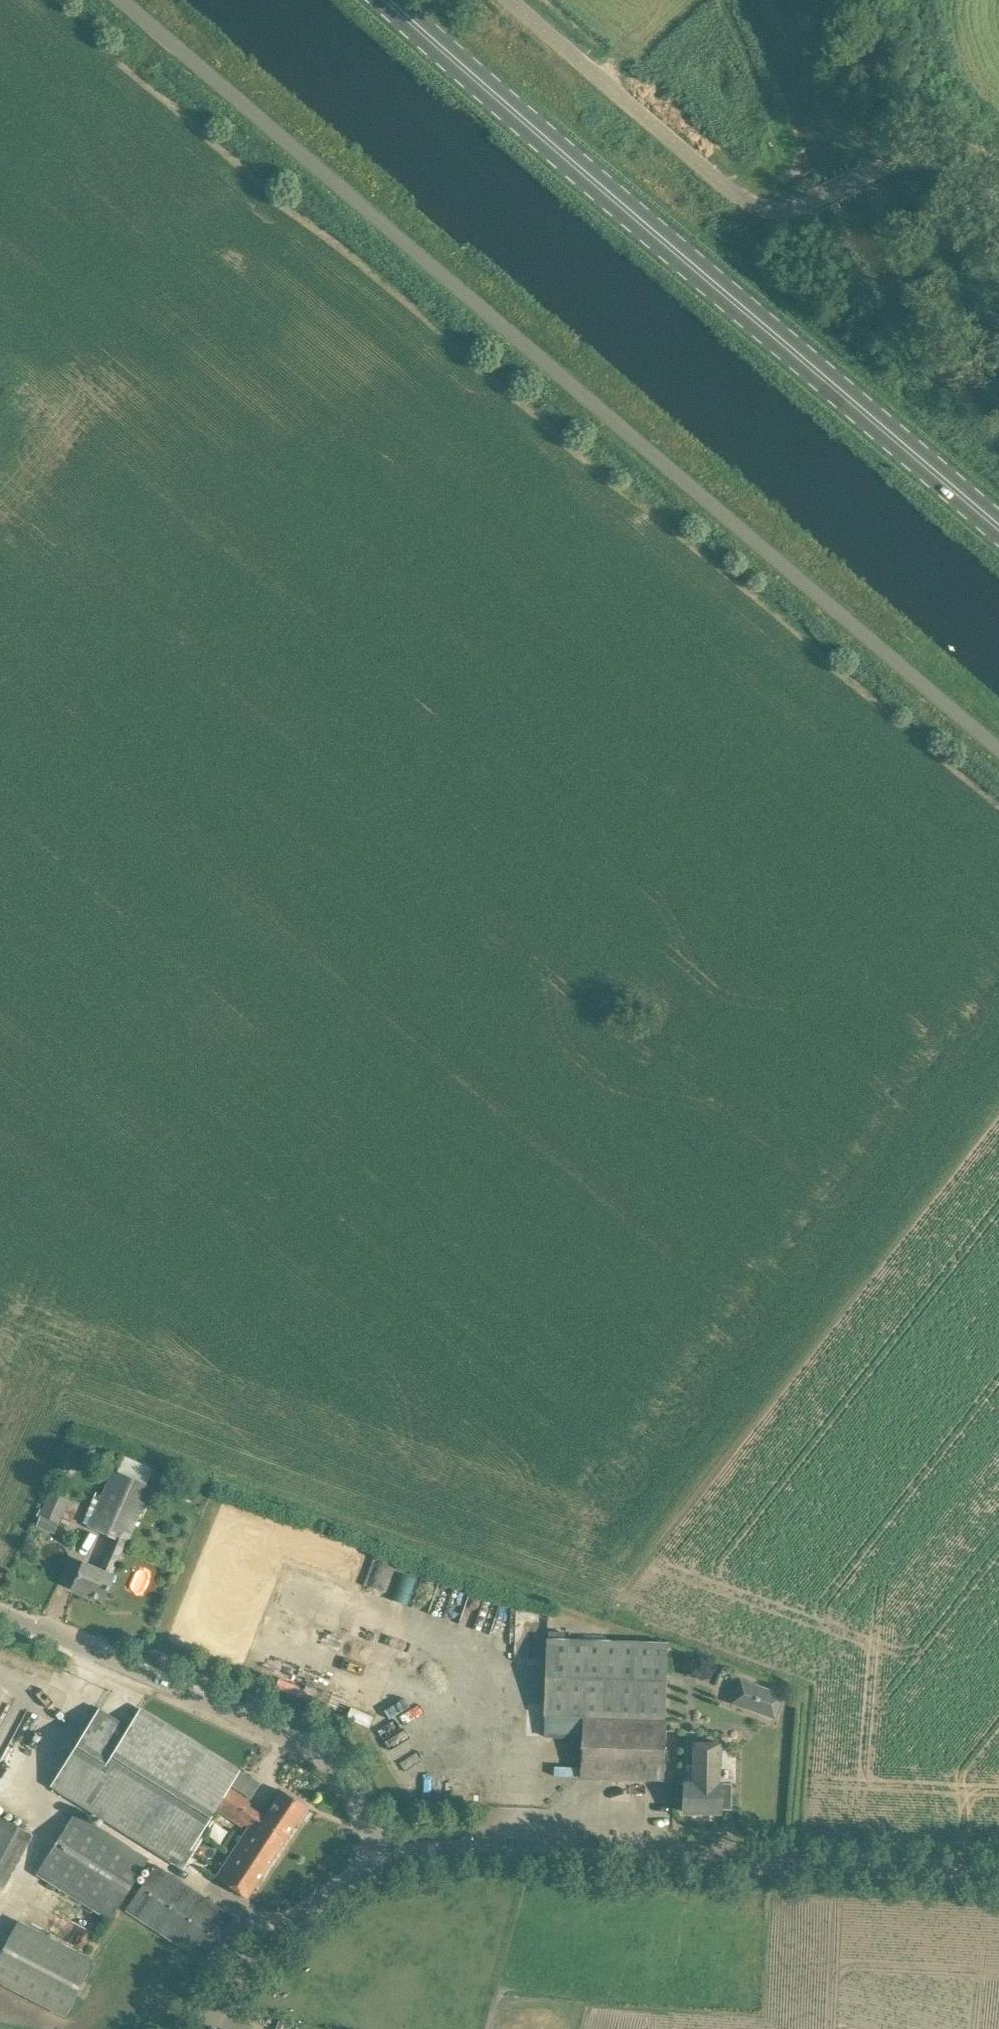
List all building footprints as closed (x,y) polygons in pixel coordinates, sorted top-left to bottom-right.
[(151,1486),(146,1484),(153,1470),(123,1458),(117,1472),(114,1470),(98,1507),(90,1525),(113,1536),(100,1568),(84,1562),(73,1587),(103,1600),(114,1574),(112,1574),(126,1541),(127,1541),(151,1486)] [(69,1500),(51,1492),(37,1526),(53,1533),(69,1500)] [(662,1779),(667,1643),(547,1639),(545,1695),(545,1715),(544,1737),(582,1738),(581,1777),(662,1779)] [(739,1677),(730,1703),(774,1720),(784,1694),(739,1677)] [(250,1778),(238,1770),(141,1706),(129,1726),(100,1706),(51,1785),(158,1849),(185,1866),(205,1833),(219,1810),(247,1829),(216,1877),(247,1897),(286,1838),(262,1822),(266,1817),(265,1816),(247,1804),(251,1798),(259,1785),(250,1778)] [(720,1812),(721,1792),(721,1784),(717,1784),(717,1765),(718,1765),(718,1743),(696,1743),(695,1765),(704,1765),(704,1784),(684,1783),(683,1811),(720,1812)] [(262,1822),(286,1838),(307,1806),(282,1790),(265,1816),(266,1817),(262,1822)] [(148,1858),(131,1848),(75,1812),(37,1871),(94,1907),(110,1918),(148,1858)] [(3,1891),(33,1834),(0,1816),(0,1889),(3,1891)] [(155,1864),(126,1909),(205,1961),(234,1917),(155,1864)] [(76,1951),(18,1920),(0,1954),(0,1981),(66,2015),(94,1960),(76,1951)] [(272,2014),(266,2028),(268,2028),(278,2028),(282,2018),(272,2014)]
